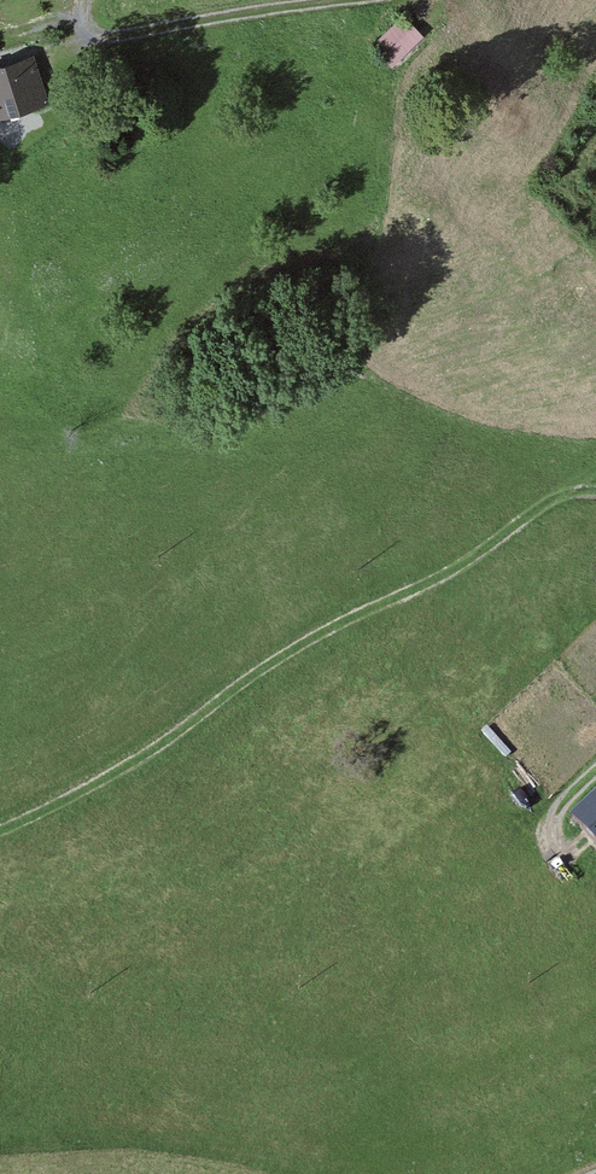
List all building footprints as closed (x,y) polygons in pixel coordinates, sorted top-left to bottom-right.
[(424,40),(407,20),(381,42),(398,62),(424,40)] [(1,119),(50,103),(34,54),(0,65),(0,115),(1,119)] [(577,819),(595,838),(595,801),(577,819)]
